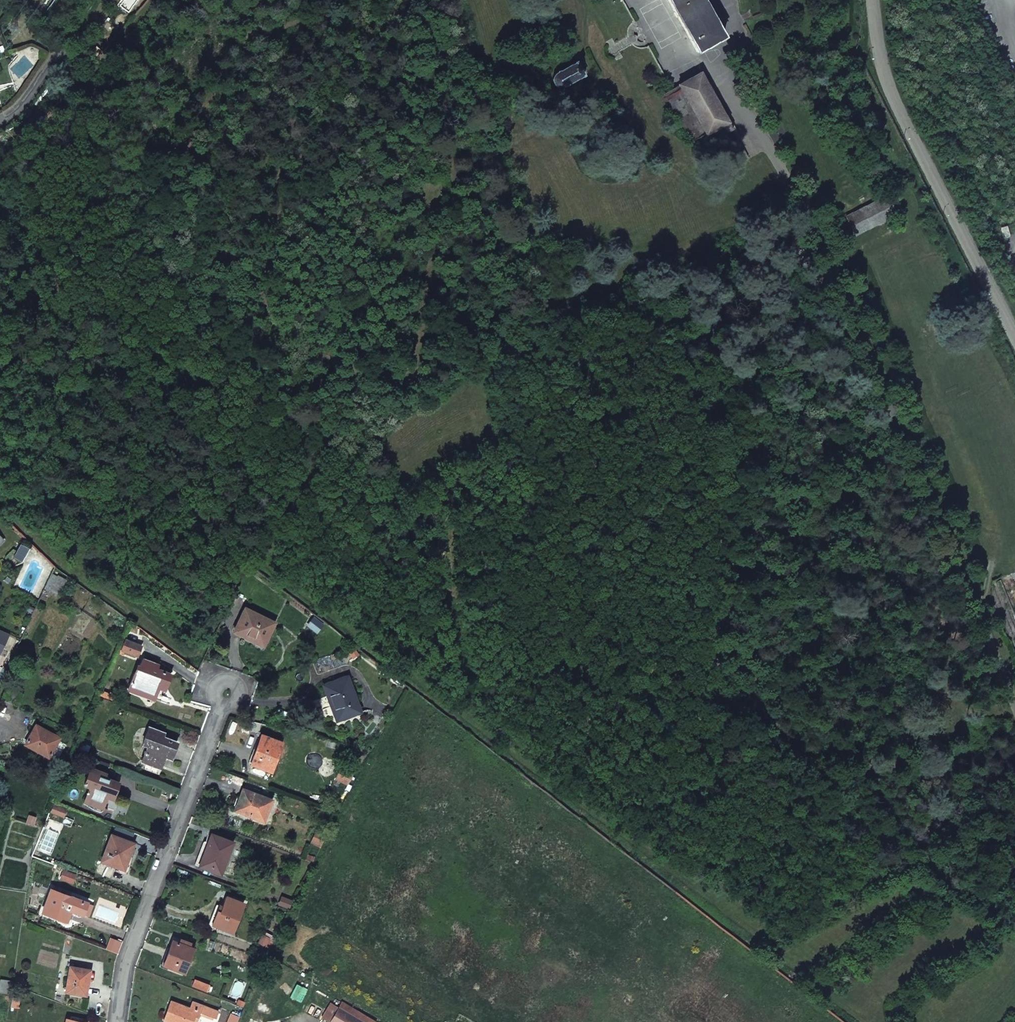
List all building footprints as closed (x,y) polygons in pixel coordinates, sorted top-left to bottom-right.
[(697,51),(723,37),(717,24),(714,25),(700,0),(669,0),(697,51)] [(563,85),(583,74),(576,61),(558,71),(556,72),(554,74),(552,76),(552,79),(553,81),(554,84),(556,85),(559,86),(561,86),(563,85)] [(679,84),(706,133),(720,126),(740,160),(747,156),(736,138),(739,137),(730,120),(728,121),(701,73),(679,84)] [(679,84),(671,89),(664,92),(692,141),(695,139),(706,133),(679,84)] [(845,216),(856,236),(896,214),(886,194),(845,216)] [(1001,228),(1004,238),(1010,237),(1007,226),(1001,228)] [(56,576),(51,574),(45,588),(57,594),(65,579),(57,575),(56,576)] [(244,608),(232,632),(240,635),(262,645),(274,621),(244,608)] [(316,632),(324,622),(314,615),(307,625),(316,632)] [(140,645),(123,639),(119,649),(136,656),(140,645)] [(165,687),(170,674),(156,668),(157,665),(142,660),(136,676),(132,675),(127,690),(158,701),(163,686),(165,687)] [(348,677),(323,686),(326,697),(331,695),(333,702),(339,719),(360,712),(348,677)] [(401,687),(403,683),(397,678),(395,683),(401,687)] [(8,688),(3,699),(15,705),(21,694),(8,688)] [(109,693),(101,690),(99,697),(112,702),(115,694),(109,692),(109,693)] [(36,725),(27,741),(25,745),(36,751),(38,746),(51,753),(59,738),(36,725)] [(168,753),(172,754),(176,742),(162,737),(163,734),(148,728),(142,745),(146,747),(141,761),(162,769),(168,753)] [(258,744),(253,756),(251,763),(270,771),(280,743),(261,736),(258,744)] [(90,745),(80,741),(77,748),(87,752),(90,745)] [(336,779),(346,784),(352,773),(341,768),(336,779)] [(115,794),(118,785),(119,782),(104,777),(105,774),(90,769),(85,785),(90,787),(84,801),(108,809),(113,793),(115,794)] [(271,801),(242,790),(239,799),(234,810),(263,821),(271,801)] [(65,809),(55,805),(51,813),(62,817),(65,809)] [(33,823),(36,816),(30,813),(27,820),(33,823)] [(324,840),(326,836),(316,831),(311,843),(320,847),(324,840)] [(127,857),(132,846),(133,844),(111,835),(102,861),(123,869),(127,857)] [(208,840),(203,852),(198,867),(219,874),(231,843),(210,835),(208,840)] [(74,875),(63,871),(61,878),(72,882),(74,875)] [(82,915),(86,903),(50,889),(41,913),(65,921),(66,921),(69,911),(82,915)] [(217,911),(211,925),(232,933),(243,904),(226,897),(221,913),(217,911)] [(279,905),(287,908),(290,901),(281,898),(279,905)] [(82,915),(87,917),(92,905),(86,903),(82,915)] [(258,942),(264,945),(267,939),(262,936),(258,942)] [(168,950),(165,958),(163,965),(183,973),(192,949),(172,941),(168,950)] [(85,987),(87,987),(89,970),(69,967),(65,992),(83,996),(85,987)] [(8,993),(10,982),(1,980),(0,986),(0,992),(8,993)] [(19,999),(12,998),(11,1008),(18,1009),(19,999)] [(206,1018),(211,1020),(212,1017),(216,1018),(218,1011),(192,1001),(190,1007),(170,1000),(163,1021),(166,1021),(195,1021),(198,1015),(206,1018)] [(267,1004),(259,1002),(256,1013),(265,1015),(265,1013),(268,1013),(269,1013),(270,1013),(271,1012),(272,1010),(272,1009),(271,1009),(267,1008),(267,1004)]
